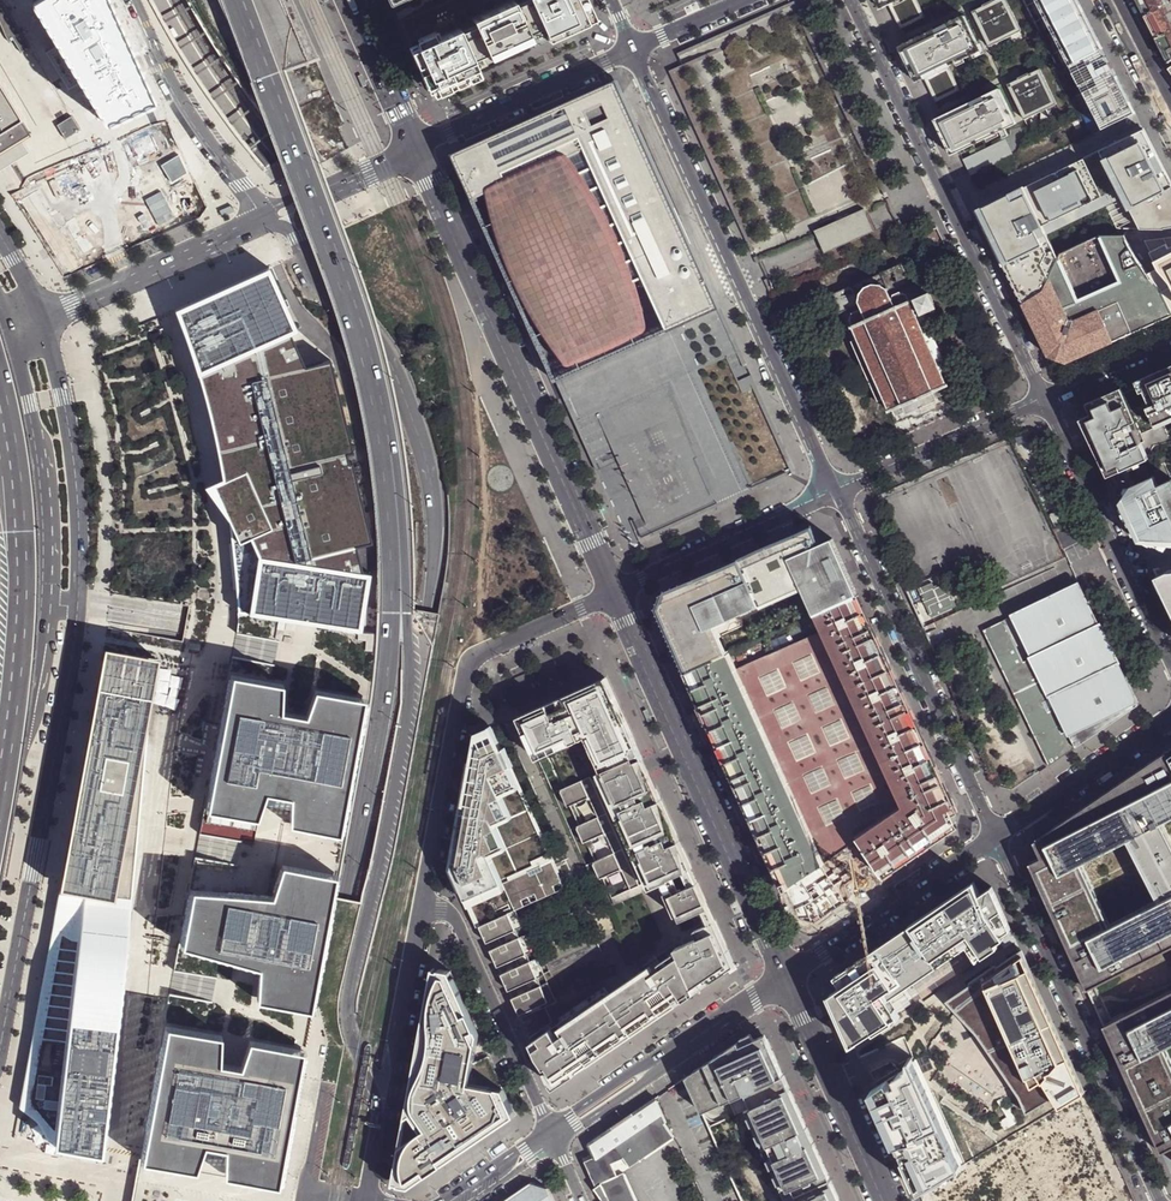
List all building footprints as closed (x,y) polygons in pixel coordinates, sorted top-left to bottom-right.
[(105,0),(40,0),(31,5),(55,48),(42,56),(65,93),(78,86),(104,127),(152,106),(105,0)] [(432,95),(479,74),(473,60),(543,28),(549,42),(596,20),(589,5),(587,0),(522,0),(514,3),(513,0),(511,0),(472,18),(473,22),(412,51),(432,95)] [(881,10),(889,6),(900,30),(925,18),(916,0),(876,0),(881,10)] [(972,12),(989,47),(1022,31),(1006,0),(997,0),(993,2),(998,11),(988,16),(983,6),(972,12)] [(1142,111),(1127,82),(1109,47),(1095,20),(1085,0),(1023,0),(1093,137),(1142,111)] [(1144,16),(1170,3),(1170,0),(1136,0),(1137,3),(1144,16)] [(1155,39),(1170,31),(1170,3),(1144,16),(1152,31),(1155,39)] [(0,6),(0,24),(7,39),(11,44),(14,42),(22,55),(31,49),(3,4),(0,6)] [(964,16),(899,47),(916,82),(924,79),(936,103),(960,91),(949,67),(981,51),(964,16)] [(1168,63),(1170,61),(1170,31),(1155,39),(1164,55),(1168,63)] [(1019,79),(1007,84),(1024,120),(1057,104),(1040,68),(1028,74),(1033,84),(1023,88),(1019,79)] [(618,81),(453,154),(532,331),(531,331),(546,363),(555,382),(647,341),(672,330),(720,309),(707,280),(681,222),(618,81)] [(30,152),(23,141),(31,136),(0,85),(0,171),(30,152)] [(999,88),(934,120),(951,155),(1016,123),(999,88)] [(73,118),(58,127),(67,141),(82,132),(79,127),(73,118)] [(1039,205),(1051,231),(1106,204),(1119,230),(1132,230),(1165,230),(1169,228),(1170,227),(1170,182),(1144,131),(1122,141),(1062,170),(1004,198),(979,211),(989,232),(1033,210),(1033,209),(1039,205)] [(1005,140),(964,159),(972,176),(1013,156),(1005,140)] [(117,228),(121,246),(159,236),(153,215),(159,213),(155,197),(156,196),(151,177),(142,180),(150,212),(142,214),(144,221),(117,228)] [(199,179),(165,189),(173,217),(207,207),(199,179)] [(1008,272),(1023,303),(1044,291),(1060,259),(1047,233),(1051,231),(1039,205),(1033,209),(1033,210),(989,232),(1008,272)] [(864,210),(814,233),(817,239),(866,216),(864,210)] [(866,216),(817,239),(825,255),(874,233),(866,216)] [(64,248),(72,270),(104,259),(99,243),(81,250),(75,234),(61,240),(60,237),(53,239),(50,230),(43,232),(50,253),(64,248)] [(1170,316),(1170,310),(1161,290),(1152,280),(1130,245),(1125,236),(1121,237),(1101,237),(1094,240),(1062,254),(1060,259),(1044,291),(1023,303),(1032,323),(1065,309),(1071,323),(1085,317),(1099,348),(1170,316)] [(903,268),(901,264),(852,286),(858,301),(860,301),(861,293),(864,288),(874,283),(879,284),(883,286),(886,289),(887,292),(907,283),(909,282),(903,268)] [(269,265),(177,306),(190,352),(194,370),(211,435),(227,511),(243,604),(256,607),(364,625),(373,569),(366,567),(361,541),(377,538),(353,449),(359,447),(330,357),(305,361),(290,330),(297,327),(269,265)] [(935,309),(934,305),(928,294),(924,296),(911,301),(910,300),(908,301),(905,295),(899,293),(893,296),(893,297),(890,298),(887,292),(886,289),(883,286),(879,284),(874,283),(864,288),(861,293),(860,301),(861,303),(864,310),(861,312),(859,311),(853,314),(851,320),(860,339),(854,342),(879,400),(886,397),(890,406),(888,407),(889,409),(888,409),(889,412),(892,411),(895,417),(907,412),(908,414),(933,404),(938,401),(937,399),(949,393),(946,387),(949,386),(947,383),(946,383),(946,382),(944,382),(940,373),(946,370),(922,315),(935,309)] [(911,301),(924,296),(921,290),(920,288),(912,292),(907,283),(887,292),(890,298),(893,297),(893,296),(899,293),(905,295),(908,301),(910,300),(911,301)] [(861,303),(860,301),(858,301),(852,286),(832,296),(840,313),(841,313),(861,303)] [(840,313),(832,296),(828,298),(836,315),(840,313)] [(864,310),(861,303),(841,313),(854,342),(860,339),(851,320),(853,314),(859,311),(861,312),(864,310)] [(1066,363),(1099,348),(1085,317),(1071,323),(1065,309),(1032,323),(1036,330),(1049,356),(1058,360),(1066,363)] [(1170,419),(1170,366),(1083,405),(1088,415),(1079,419),(1105,475),(1149,455),(1139,433),(1170,419)] [(1131,488),(1120,504),(1137,541),(1170,542),(1170,480),(1158,486),(1154,477),(1131,487),(1131,488)] [(802,586),(814,614),(856,596),(858,595),(851,581),(836,548),(832,538),(820,544),(812,526),(663,592),(656,609),(668,636),(678,657),(685,672),(728,653),(716,625),(802,586)] [(1154,576),(1170,610),(1170,570),(1166,570),(1154,576)] [(919,589),(932,619),(957,607),(946,583),(934,587),(932,583),(919,589)] [(985,636),(1049,766),(1137,706),(1081,589),(985,636)] [(856,596),(814,614),(903,807),(855,840),(857,843),(857,842),(866,855),(882,879),(910,860),(951,832),(949,828),(956,822),(953,815),(946,802),(952,800),(912,713),(858,595),(856,596)] [(193,603),(186,640),(202,643),(209,606),(193,603)] [(814,614),(728,653),(824,865),(857,843),(855,840),(903,807),(814,614)] [(106,645),(60,889),(133,902),(151,707),(160,656),(106,645)] [(773,869),(783,892),(820,868),(824,865),(728,653),(685,672),(690,683),(698,703),(723,757),(745,806),(773,869)] [(285,679),(231,669),(207,802),(261,813),(270,787),(282,789),(295,791),(293,819),(340,828),(346,829),(369,695),(364,694),(318,685),(309,711),(284,706),(285,679)] [(640,755),(606,677),(518,717),(537,759),(586,736),(602,771),(598,773),(650,889),(661,884),(676,915),(699,905),(707,924),(695,929),(698,937),(675,947),(677,951),(660,962),(652,967),(626,986),(608,997),(605,992),(532,1041),(538,1056),(547,1067),(549,1066),(551,1069),(545,1071),(550,1083),(607,1045),(641,1021),(674,999),(677,1004),(690,995),(687,990),(691,987),(694,991),(697,989),(698,990),(709,983),(708,981),(711,980),(712,981),(735,965),(718,928),(680,842),(671,823),(660,798),(657,791),(647,769),(640,755)] [(1018,733),(1002,739),(997,725),(984,730),(1002,780),(1031,770),(1018,733)] [(453,867),(480,926),(509,913),(525,905),(522,899),(536,893),(539,899),(557,891),(554,885),(562,881),(496,732),(476,740),(475,748),(453,867)] [(1034,841),(1041,858),(1030,864),(1087,991),(1170,951),(1170,749),(1034,841)] [(590,776),(562,789),(612,898),(640,885),(590,776)] [(952,800),(946,802),(953,815),(958,813),(957,811),(952,800)] [(829,880),(820,868),(783,892),(796,921),(805,923),(814,926),(882,879),(866,855),(829,880)] [(256,891),(192,884),(181,939),(248,957),(262,961),(259,993),(307,1002),(314,1004),(338,871),(331,869),(283,860),(275,893),(269,892),(256,891)] [(837,1011),(852,1044),(853,1046),(874,1033),(876,1035),(902,1017),(889,999),(897,994),(904,989),(912,1000),(921,994),(913,983),(968,946),(978,961),(980,960),(979,958),(984,955),(985,957),(999,946),(998,943),(1001,941),(1006,948),(1016,942),(992,887),(982,895),(974,883),(935,909),(862,958),(835,977),(842,987),(829,995),(837,1011)] [(640,885),(612,898),(615,905),(643,892),(640,885)] [(133,902),(60,889),(57,906),(20,1102),(38,1113),(46,1137),(104,1148),(130,920),(133,902)] [(509,913),(480,926),(487,942),(507,933),(510,941),(490,950),(498,966),(518,957),(521,965),(501,974),(509,990),(528,981),(532,989),(512,998),(519,1014),(548,1001),(509,913)] [(649,962),(652,967),(660,962),(656,957),(649,962)] [(1001,970),(974,987),(975,989),(951,1004),(978,1035),(1019,1096),(1026,1113),(1053,1097),(1059,1108),(1085,1093),(1024,958),(1002,972),(1001,970)] [(451,970),(435,968),(433,975),(407,1118),(412,1114),(424,1131),(402,1146),(395,1183),(411,1186),(412,1181),(417,1182),(515,1114),(489,1055),(474,1062),(479,1034),(454,978),(450,977),(451,970)] [(1104,1026),(1162,1153),(1170,1148),(1170,1064),(1166,1053),(1170,1050),(1170,993),(1104,1026)] [(165,1022),(139,1154),(197,1165),(199,1160),(207,1141),(217,1143),(227,1145),(228,1171),(281,1181),(298,1089),(306,1048),(251,1038),(242,1063),(222,1059),(223,1032),(165,1022)] [(834,1186),(783,1071),(769,1040),(755,1045),(750,1035),(687,1077),(692,1088),(702,1112),(746,1093),(752,1107),(745,1111),(785,1200),(841,1200),(834,1186)] [(967,1163),(920,1059),(873,1089),(908,1168),(919,1192),(967,1163)] [(603,1200),(636,1200),(624,1175),(621,1177),(615,1164),(626,1159),(633,1168),(675,1137),(667,1123),(668,1122),(661,1107),(656,1098),(626,1118),(590,1142),(595,1155),(585,1160),(603,1200)] [(223,1170),(197,1165),(139,1154),(134,1183),(138,1184),(137,1190),(136,1189),(134,1200),(218,1200),(223,1170)] [(624,1175),(633,1168),(626,1159),(615,1164),(621,1177),(624,1175)] [(548,1188),(530,1183),(503,1200),(554,1200),(548,1188)]
